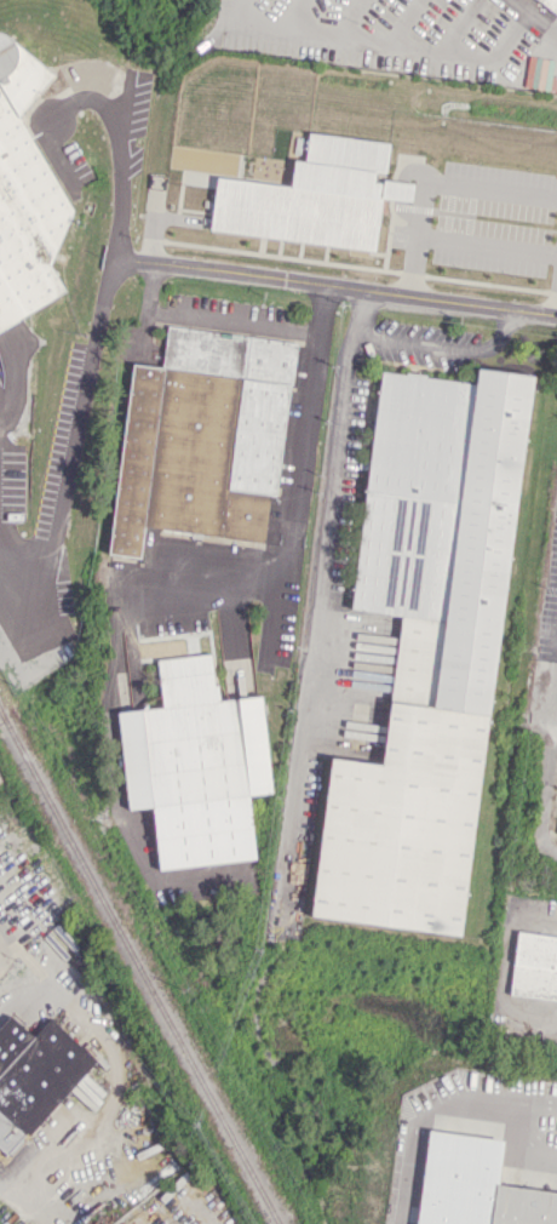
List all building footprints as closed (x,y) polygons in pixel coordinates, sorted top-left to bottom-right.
[(556,17),(556,0),(534,0),(556,17)] [(16,322),(19,317),(66,292),(50,262),(60,256),(57,251),(71,211),(20,116),(52,72),(2,35),(0,34),(0,330),(16,322)] [(209,231),(374,249),(380,198),(410,201),(412,183),(373,179),(374,172),(384,173),(387,141),(306,133),(303,161),(292,159),(289,185),(215,177),(209,231)] [(110,554),(140,557),(143,528),(264,541),(269,495),(278,496),(294,340),(167,327),(163,367),(130,364),(110,554)] [(350,608),(383,371),(475,383),(476,368),(535,376),(460,938),(309,917),(331,756),(379,763),(400,614),(350,608)] [(157,869),(254,860),(248,795),(270,793),(261,695),(215,700),(211,652),(156,657),(160,707),(117,712),(126,809),(151,807),(157,869)] [(518,932),(556,937),(556,1000),(510,994),(518,932)] [(34,1036),(10,1014),(0,1025),(0,1149),(9,1157),(96,1060),(50,1018),(34,1036)] [(497,1187),(502,1139),(425,1130),(415,1223),(556,1223),(556,1193),(497,1187)]
